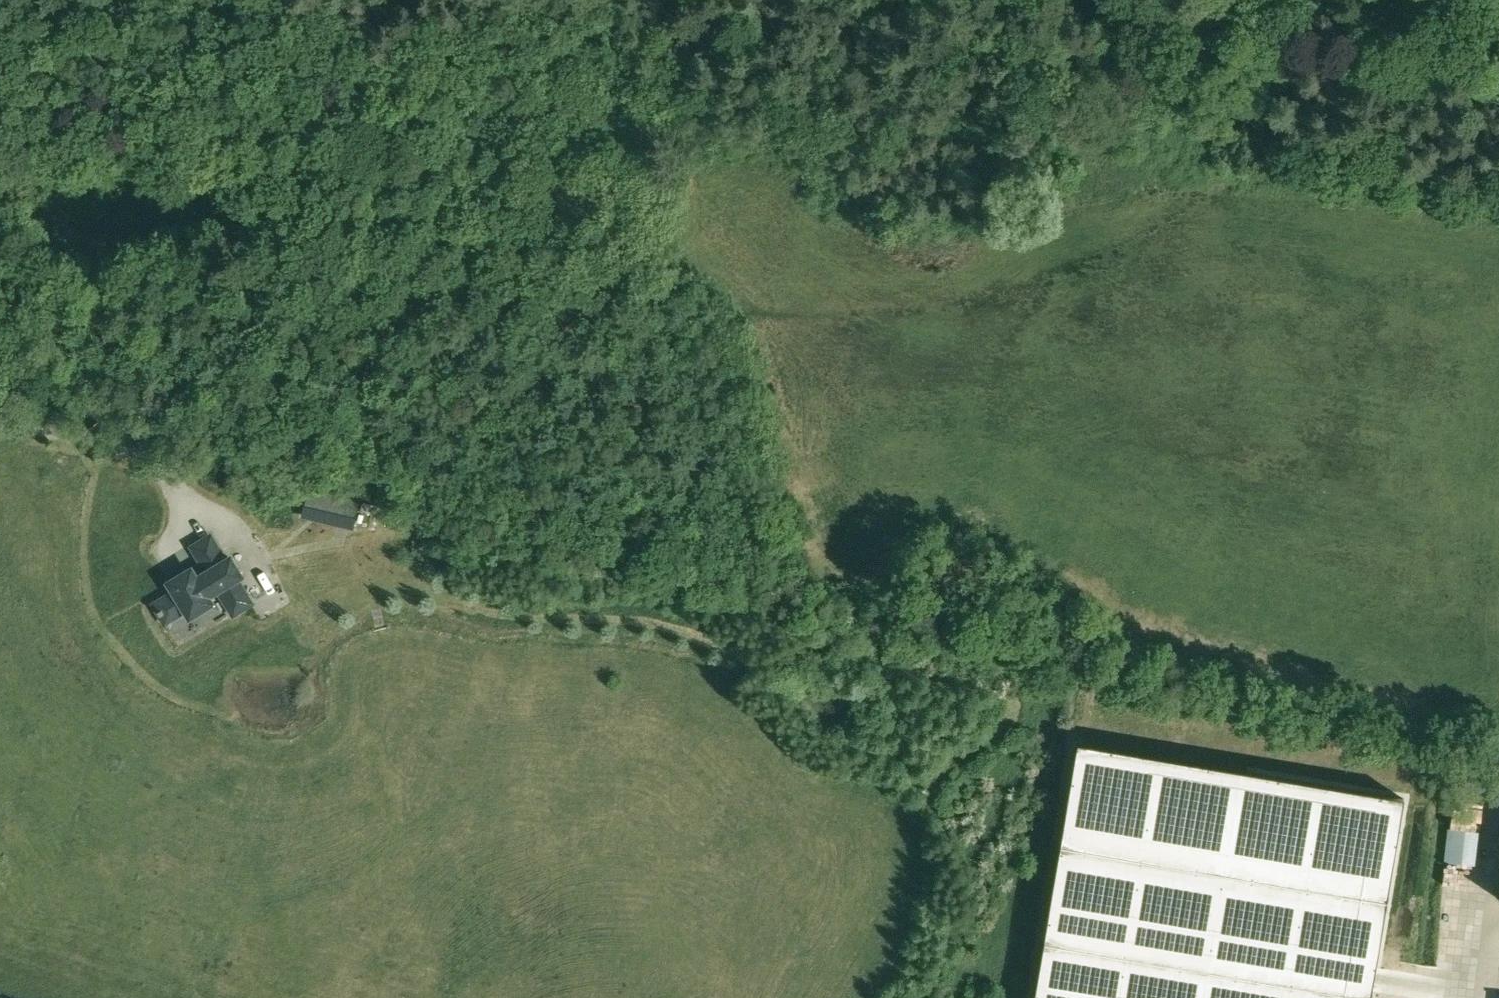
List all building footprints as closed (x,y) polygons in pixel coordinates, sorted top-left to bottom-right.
[(353,527),(358,502),(309,490),(303,515),(353,527)] [(162,617),(165,622),(178,614),(187,608),(190,613),(208,602),(205,598),(218,590),(233,614),(251,603),(236,579),(241,576),(230,558),(225,561),(221,554),(203,565),(208,572),(194,580),(190,573),(187,575),(186,574),(184,575),(185,577),(178,581),(177,579),(175,581),(176,582),(172,584),(177,591),(154,604),(162,617)] [(1034,997),(1370,997),(1404,798),(1077,743),(1034,997)] [(1480,862),(1483,829),(1452,827),(1450,860),(1480,862)] [(1373,987),(1471,997),(1498,997),(1498,976),(1377,962),(1373,987)]
